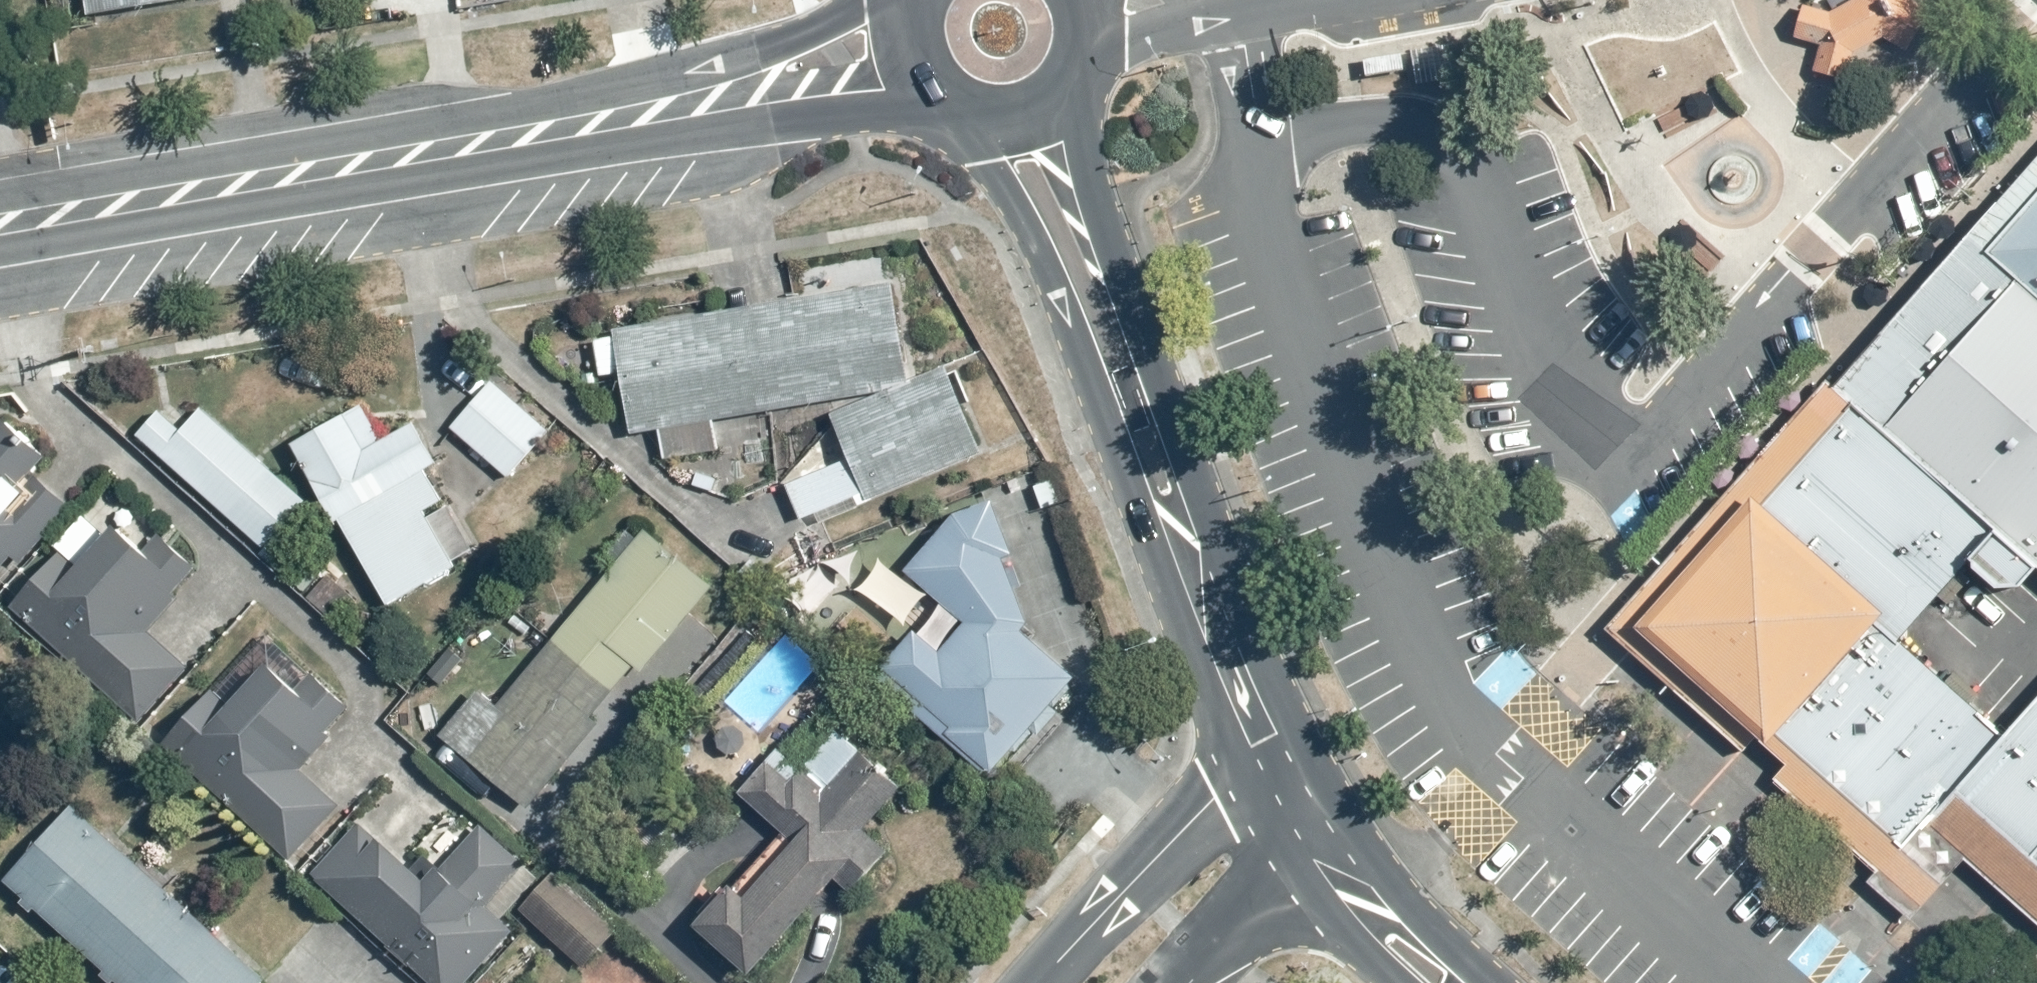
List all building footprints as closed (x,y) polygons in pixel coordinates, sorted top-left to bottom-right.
[(86,19),(201,0),(83,0),(86,19)] [(1859,1),(1831,14),(1803,7),(1795,43),(1820,48),(1814,76),(1850,84),(1856,57),(1886,41),(1908,52),(1928,15),(1914,8),(1910,0),(1859,0),(1859,1)] [(1835,392),(1855,409),(1989,256),(2036,202),(2036,165),(1835,392)] [(1989,256),(2036,298),(2036,202),(1989,256)] [(1989,256),(1855,409),(1999,534),(1975,563),(1975,572),(1998,592),(2021,591),(2036,574),(2036,298),(1989,256)] [(898,378),(883,286),(591,334),(598,375),(618,372),(628,432),(659,427),(664,460),(672,459),(674,467),(705,462),(703,452),(716,450),(710,416),(878,388),(877,381),(898,378)] [(476,398),(451,425),(504,475),(546,429),(494,381),(490,385),(479,375),(467,389),(476,398)] [(861,499),(953,462),(920,379),(830,415),(846,454),(782,479),(798,520),(817,513),(821,524),(864,507),(861,499)] [(1744,756),(1760,739),(1639,631),(1756,501),(1764,508),(1855,409),(1835,392),(1829,387),(1610,632),(1744,756)] [(334,523),(340,519),(388,600),(451,562),(420,510),(440,498),(423,469),(435,461),(412,423),(380,442),(356,403),(290,442),(334,523)] [(160,410),(137,435),(267,553),(310,506),(201,406),(180,429),(160,410)] [(1999,534),(1855,409),(1764,508),(1887,617),(1881,624),(1901,641),(1972,562),(1999,534)] [(16,550),(27,559),(70,508),(36,479),(51,461),(0,418),(0,569),(16,550)] [(942,651),(915,629),(876,675),(987,774),(991,768),(995,772),(1078,677),(1025,629),(1032,621),(1017,589),(1025,586),(1015,566),(1010,569),(1007,559),(1016,556),(994,499),(960,512),(908,568),(968,620),(942,651)] [(1887,617),(1764,508),(1756,501),(1639,631),(1760,739),(1770,748),(1778,739),(1881,624),(1887,617)] [(55,547),(6,609),(138,718),(184,663),(148,633),(181,593),(176,589),(205,554),(172,527),(146,558),(110,528),(79,566),(55,547)] [(639,673),(708,583),(637,529),(623,548),(614,542),(598,563),(606,570),(552,641),(549,639),(495,711),(472,694),(439,737),(530,807),(617,693),(613,690),(631,667),(639,673)] [(793,565),(763,595),(777,609),(788,598),(801,611),(792,619),(799,626),(844,582),(822,560),(805,577),(793,565)] [(1901,641),(1881,624),(1778,739),(1905,853),(1957,797),(1958,796),(2007,740),(1901,641)] [(214,684),(163,741),(292,855),(338,803),(297,767),(349,709),(316,679),(297,701),(257,666),(229,697),(214,684)] [(2007,740),(1958,796),(1957,797),(2036,867),(2036,707),(2007,740)] [(1958,796),(1905,853),(1778,739),(1770,748),(1790,764),(1775,780),(1882,873),(1870,888),(1911,924),(1967,862),(2036,923),(2036,866),(1958,796)] [(746,975),(831,879),(845,891),(887,844),(866,826),(898,789),(856,752),(821,792),(771,748),(733,790),(798,843),(749,895),(739,885),(732,893),(724,886),(689,925),(746,975)] [(72,802),(2,879),(21,896),(17,900),(32,914),(36,909),(102,968),(97,974),(106,982),(116,982),(117,982),(119,982),(261,982),(265,978),(72,802)] [(538,876),(478,825),(439,867),(422,851),(406,868),(357,821),(331,849),(324,843),(293,876),(334,914),(341,906),(423,982),(458,982),(509,929),(498,919),(538,876)] [(557,869),(519,911),(578,964),(609,929),(567,892),(574,884),(557,869)]
